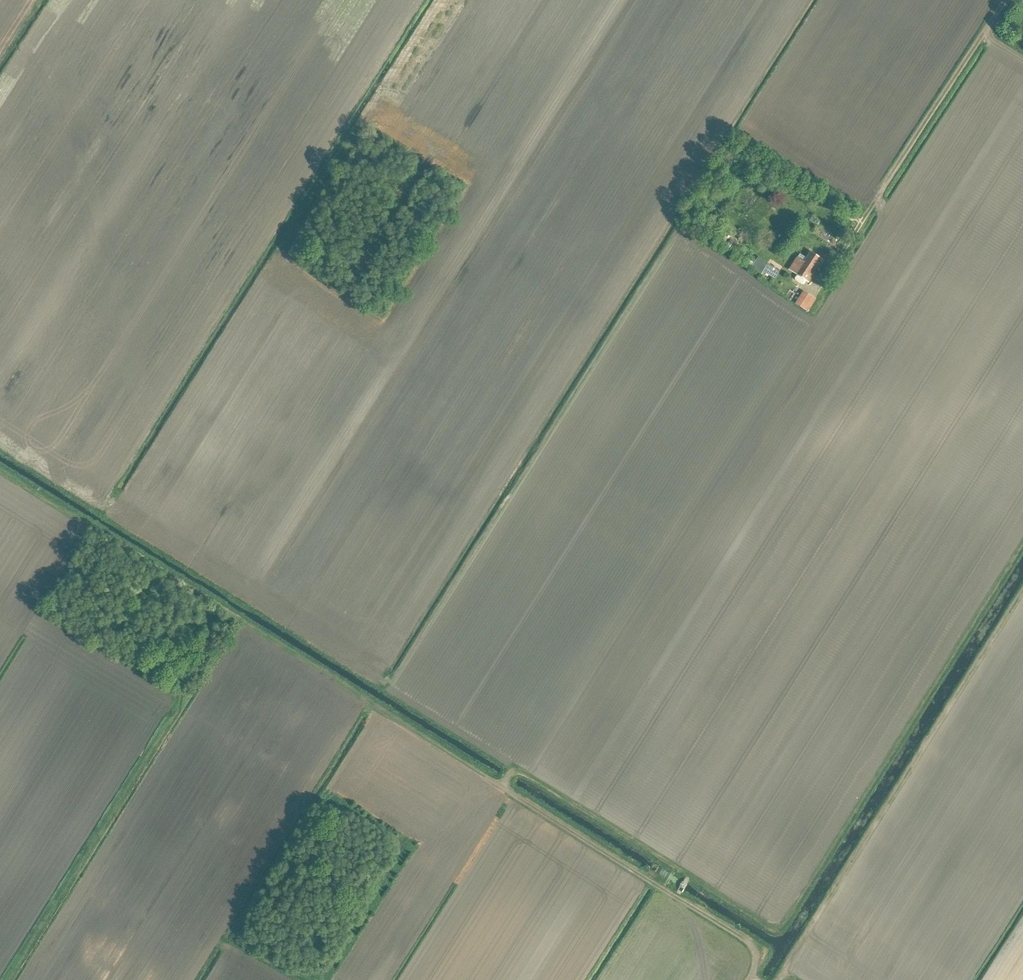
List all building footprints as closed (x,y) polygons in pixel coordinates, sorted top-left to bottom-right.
[(788,269),(796,275),(794,278),(795,280),(802,285),(803,284),(806,281),(808,282),(822,260),(810,252),(804,262),(796,257),(788,269)] [(779,271),(758,257),(754,263),(748,259),(745,264),(761,275),(763,272),(774,279),(779,271)] [(804,309),(811,296),(803,292),(796,304),(804,309)]
